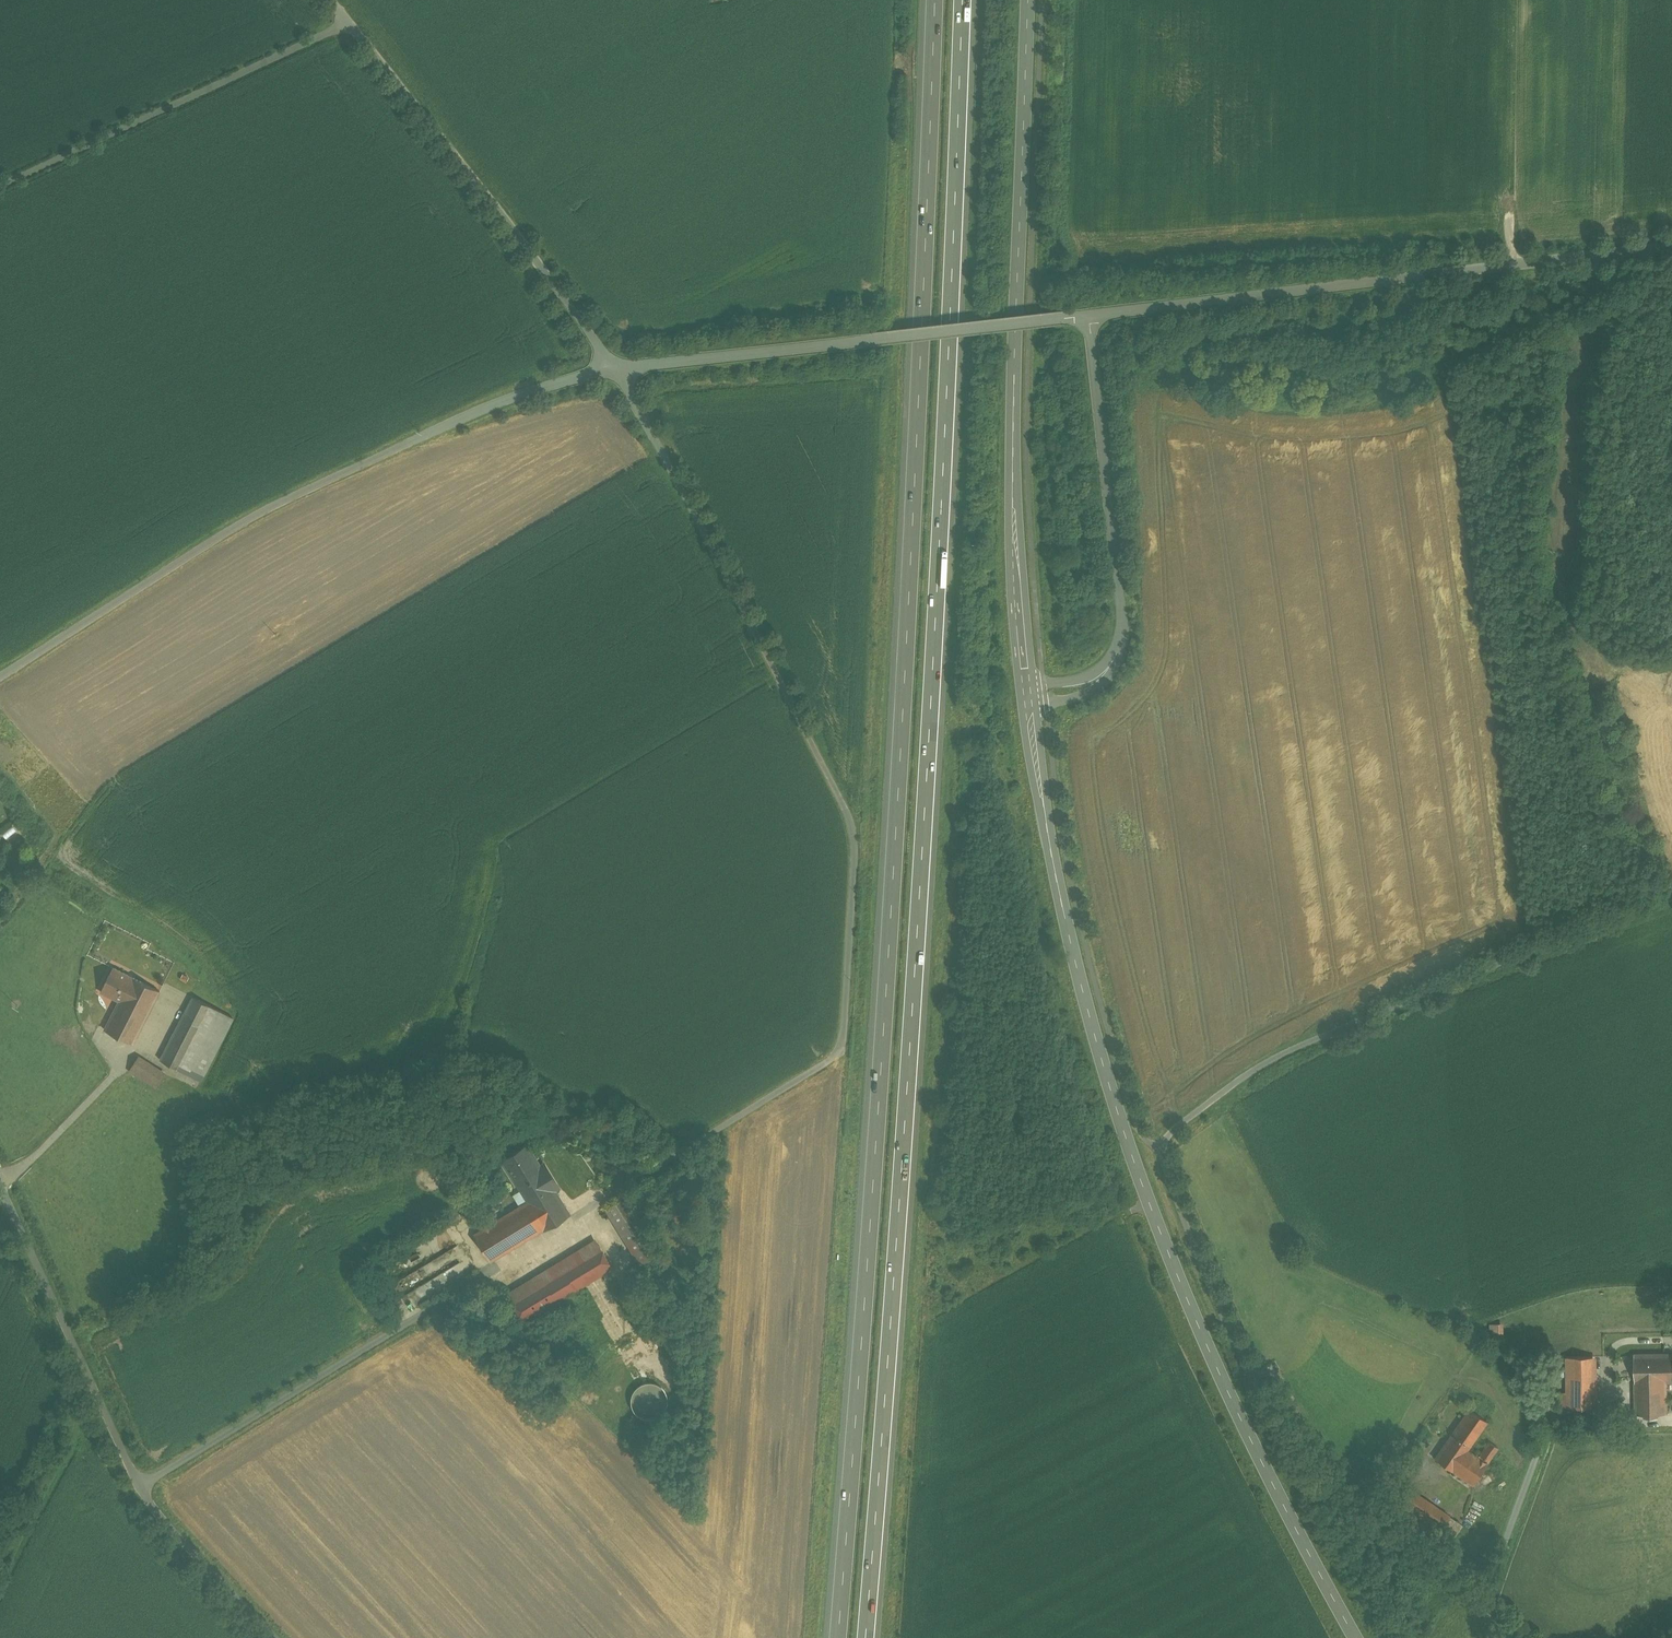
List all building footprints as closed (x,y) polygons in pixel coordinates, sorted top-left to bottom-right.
[(114,967),(101,991),(120,1001),(132,977),(114,967)] [(160,991),(132,977),(120,1001),(105,1030),(106,1030),(111,1033),(133,1044),(160,991)] [(179,1026),(161,1060),(201,1080),(233,1017),(193,997),(181,1021),(179,1026)] [(181,1021),(175,1018),(173,1023),(179,1026),(181,1021)] [(106,1030),(102,1037),(107,1039),(111,1033),(106,1030)] [(166,1074),(139,1057),(130,1070),(157,1088),(166,1074)] [(540,1166),(527,1145),(503,1160),(526,1197),(523,1199),(526,1203),(552,1186),(541,1168),(542,1167),(542,1165),(540,1166)] [(526,1203),(474,1234),(491,1262),(545,1229),(546,1230),(570,1215),(555,1190),(556,1189),(555,1188),(554,1189),(552,1186),(526,1203)] [(647,1230),(626,1196),(607,1208),(627,1241),(647,1230)] [(596,1239),(507,1294),(525,1322),(584,1286),(602,1275),(614,1268),(596,1239)] [(419,1287),(394,1300),(400,1312),(472,1273),(465,1259),(458,1263),(454,1255),(461,1251),(459,1246),(414,1270),(418,1278),(415,1280),(419,1287)] [(636,1331),(602,1275),(584,1286),(602,1316),(598,1319),(614,1345),(636,1331)] [(490,1283),(485,1286),(491,1295),(496,1292),(490,1283)] [(1666,1355),(1636,1355),(1636,1356),(1635,1356),(1636,1381),(1637,1414),(1668,1413),(1667,1390),(1666,1355)] [(1592,1357),(1567,1357),(1568,1392),(1561,1392),(1561,1407),(1583,1407),(1583,1408),(1584,1408),(1585,1407),(1596,1407),(1596,1391),(1592,1391),(1592,1357)] [(1470,1409),(1451,1438),(1468,1450),(1488,1422),(1470,1409)] [(1468,1450),(1451,1438),(1436,1459),(1473,1485),(1499,1448),(1489,1441),(1478,1457),(1468,1450)] [(1455,1520),(1413,1491),(1401,1509),(1443,1538),(1455,1520)]
